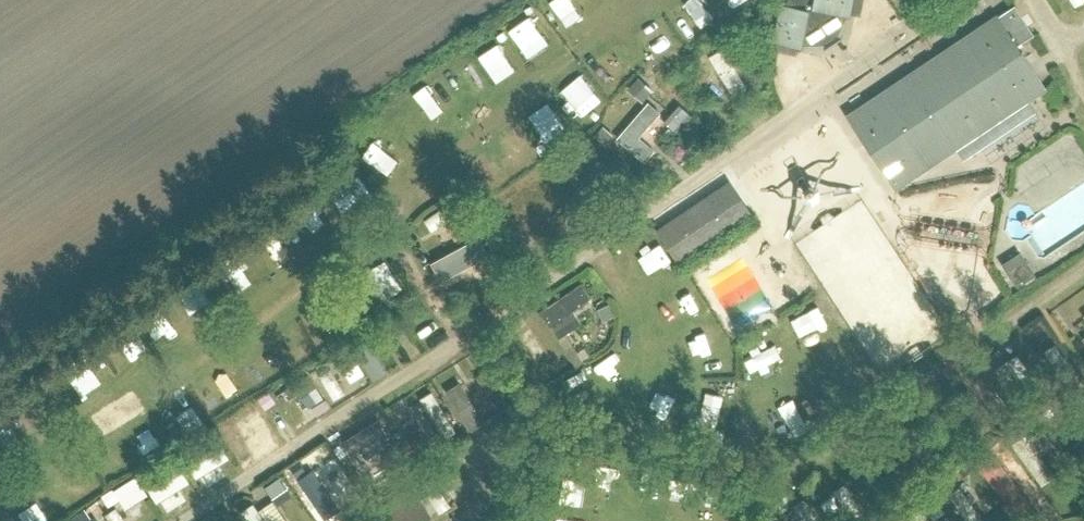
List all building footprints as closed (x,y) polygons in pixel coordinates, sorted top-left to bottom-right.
[(789,6),(782,5),(775,41),(803,46),(804,40),(827,39),(835,34),(844,14),(851,15),(854,0),(790,0),(789,6)] [(1069,10),(1083,0),(1063,0),(1069,10)] [(969,170),(1007,146),(993,125),(1046,90),(998,18),(850,115),(899,188),(956,150),(969,170)] [(721,98),(738,91),(721,47),(704,54),(721,98)] [(1074,62),(1083,79),(1083,57),(1074,62)] [(368,163),(385,192),(396,185),(379,156),(368,163)] [(678,266),(752,216),(728,181),(654,231),(678,266)] [(439,216),(447,208),(434,194),(407,218),(427,241),(446,224),(439,216)] [(439,277),(472,268),(467,253),(434,262),(439,277)] [(1018,287),(1036,275),(1021,253),(1003,264),(1018,287)] [(447,280),(455,295),(480,282),(472,267),(447,280)] [(559,339),(583,323),(574,309),(592,297),(582,283),(540,311),(559,339)] [(1083,330),(1074,334),(1080,348),(1083,346),(1083,310),(1076,314),(1083,330)] [(585,358),(589,369),(608,361),(604,351),(585,358)] [(369,380),(380,371),(363,353),(353,363),(369,380)] [(1083,370),(1083,353),(1076,359),(1083,370)] [(471,404),(482,397),(457,357),(446,363),(471,404)] [(638,405),(661,405),(661,361),(639,361),(638,405)] [(605,373),(591,378),(596,390),(610,385),(605,373)] [(462,433),(478,425),(455,383),(439,392),(462,433)] [(427,435),(441,428),(425,393),(410,400),(427,435)] [(341,439),(346,450),(377,435),(371,423),(341,439)] [(469,439),(480,453),(494,441),(483,428),(469,439)] [(447,457),(472,493),(485,484),(460,449),(447,457)] [(1031,481),(1045,472),(1032,450),(1018,459),(1031,481)] [(302,455),(296,465),(306,471),(299,484),(321,496),(329,483),(318,477),(324,466),(302,455)] [(996,464),(982,471),(1002,511),(1017,503),(996,464)] [(248,481),(253,509),(278,505),(273,477),(248,481)] [(431,518),(410,487),(378,509),(386,520),(427,520),(431,518)] [(115,496),(122,509),(134,503),(128,490),(115,496)] [(16,520),(41,520),(30,505),(13,517),(16,520)] [(111,505),(96,514),(101,520),(122,520),(111,505)] [(776,520),(805,520),(799,505),(774,515),(776,520)] [(932,508),(919,520),(944,520),(932,508)]
